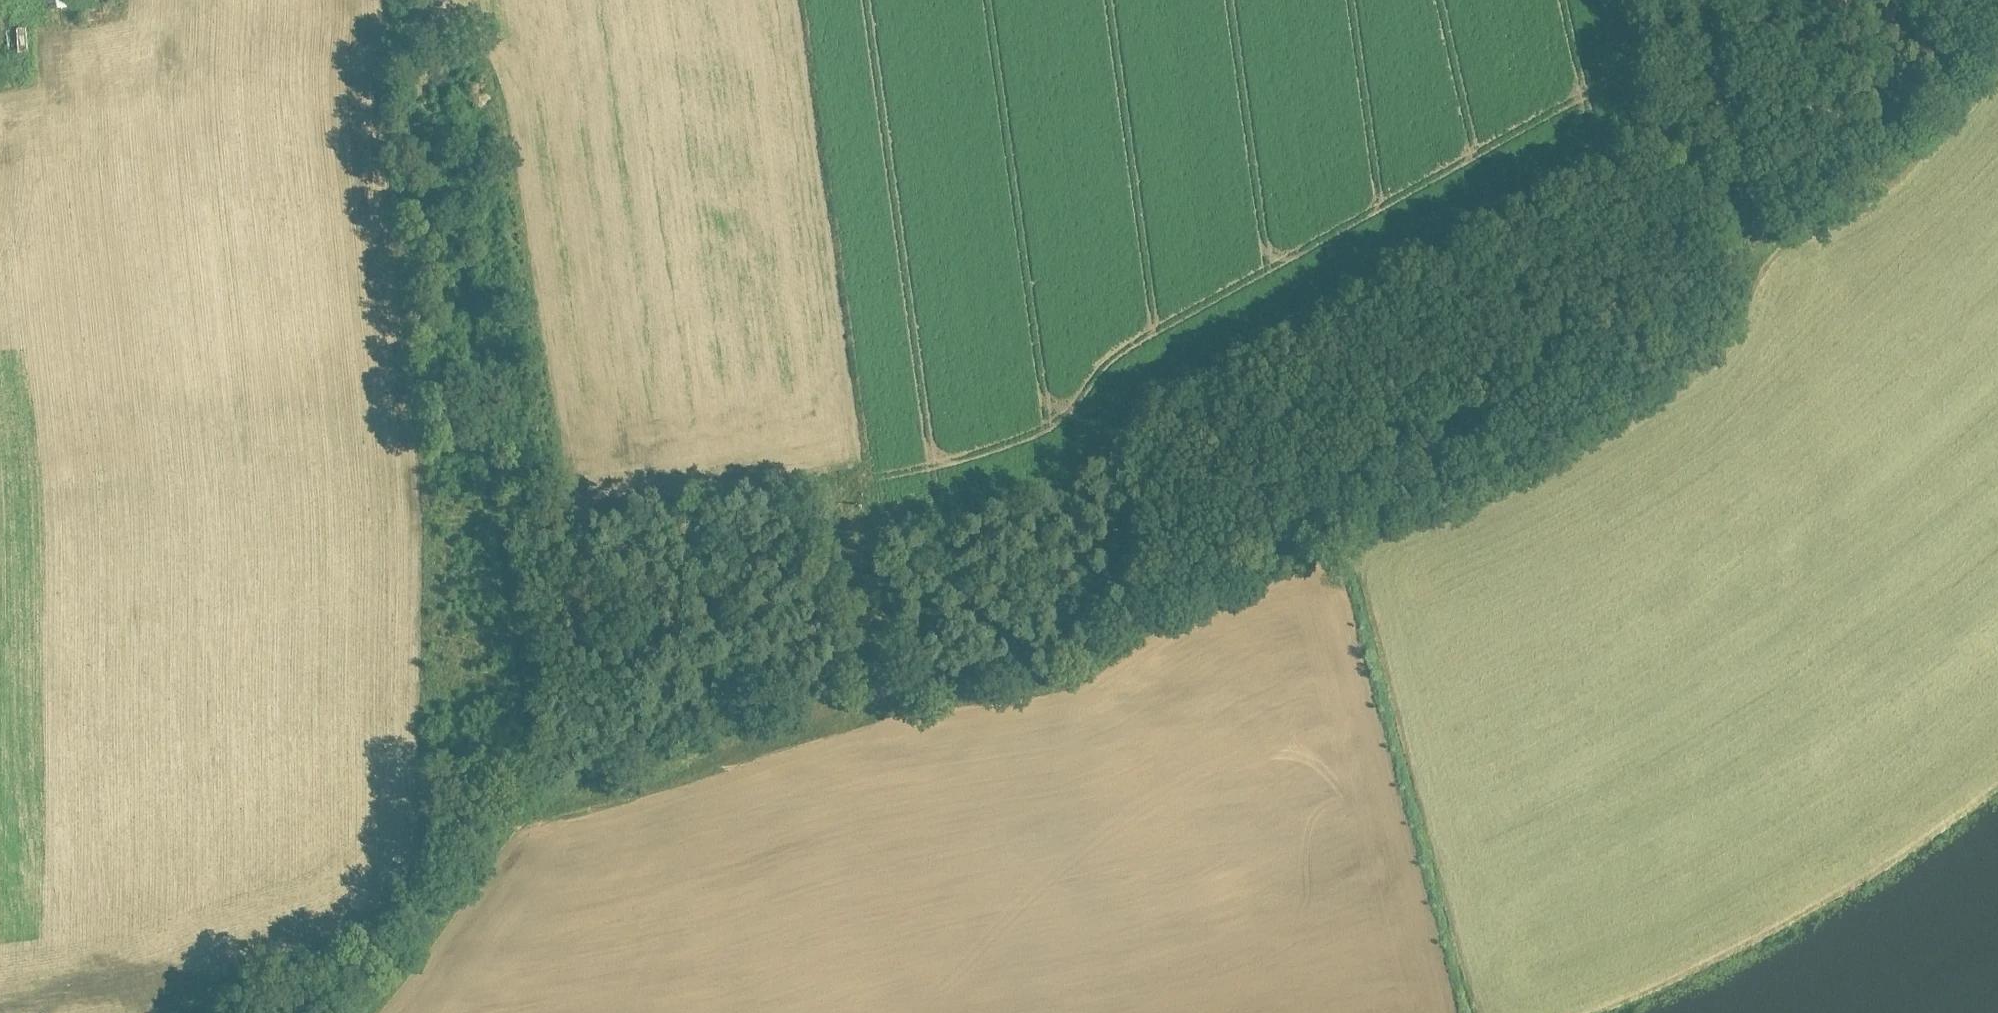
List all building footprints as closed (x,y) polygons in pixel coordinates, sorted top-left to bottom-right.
[(11,51),(23,50),(22,26),(10,26),(11,51)]
